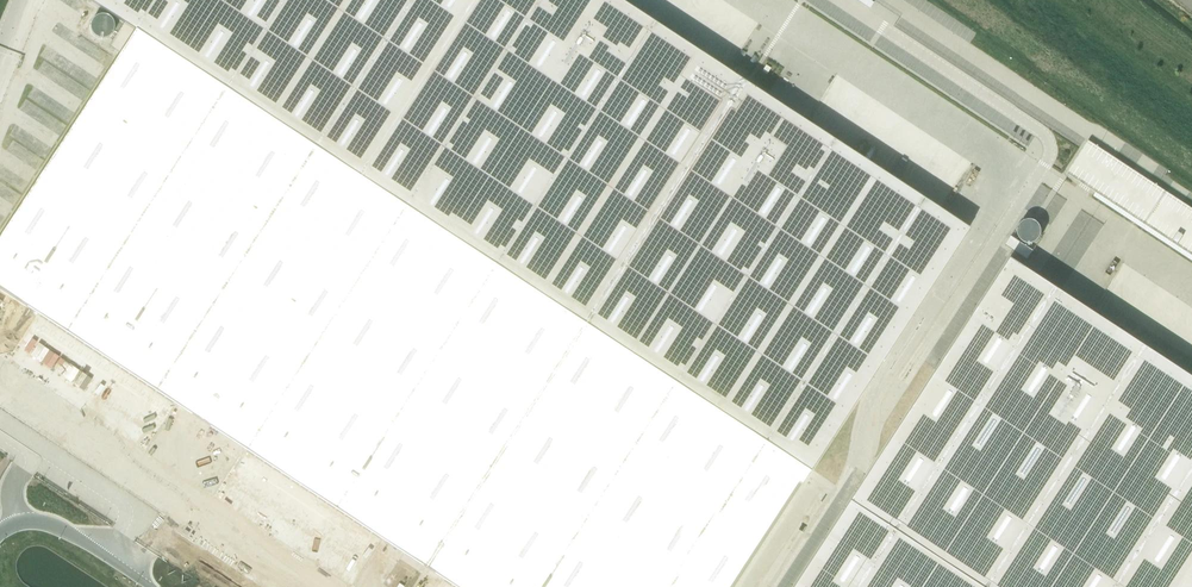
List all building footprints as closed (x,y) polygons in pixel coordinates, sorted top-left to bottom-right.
[(90,3),(123,24),(135,32),(360,178),(477,0),(92,0),(90,3)] [(360,178),(584,326),(744,83),(617,0),(477,0),(360,178)] [(722,0),(715,0),(707,13),(746,35),(749,30),(748,29),(754,18),(722,0)] [(110,46),(121,54),(135,32),(123,24),(110,46)] [(0,238),(0,290),(201,422),(360,178),(135,32),(121,54),(114,64),(0,238)] [(771,69),(766,66),(762,72),(767,75),(771,69)] [(744,83),(584,326),(809,473),(968,230),(744,83)] [(360,178),(201,422),(425,569),(584,326),(360,178)] [(1024,243),(1043,236),(1035,218),(1017,225),(1024,243)] [(1174,241),(1179,244),(1184,235),(1179,232),(1174,241)] [(1011,237),(1005,245),(1028,260),(1034,251),(1011,237)] [(853,501),(983,586),(1191,586),(1191,376),(1012,258),(853,501)] [(425,569),(453,586),(734,586),(809,473),(584,326),(425,569)] [(853,501),(796,586),(983,586),(853,501)] [(187,565),(197,549),(184,542),(175,558),(187,565)]
